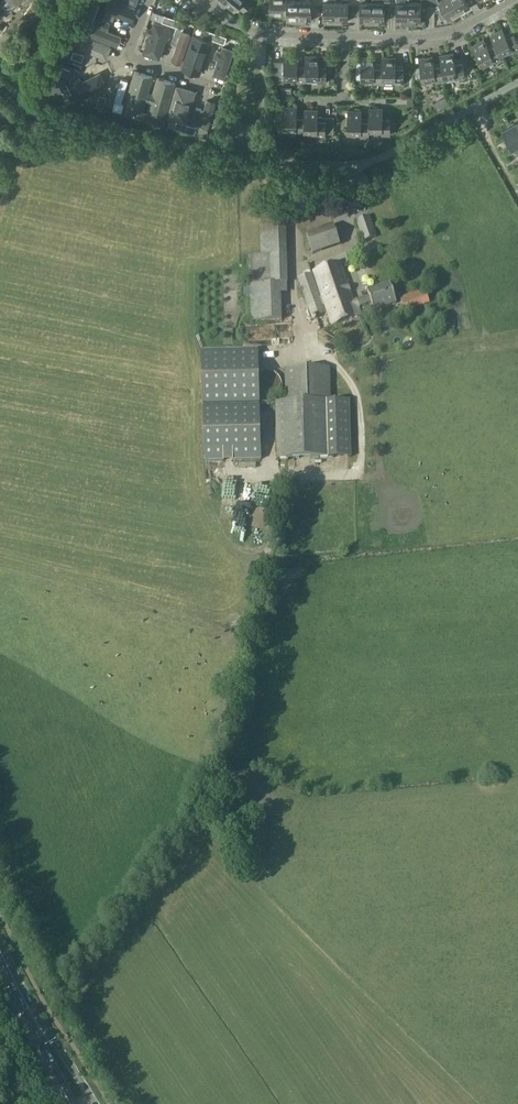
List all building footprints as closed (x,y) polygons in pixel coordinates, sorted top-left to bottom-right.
[(1,20),(24,0),(0,0),(0,19),(1,20)] [(134,9),(109,0),(105,0),(98,18),(127,28),(134,9)] [(222,5),(225,8),(229,4),(235,9),(237,7),(244,12),(253,0),(226,0),(222,5)] [(286,20),(299,20),(299,1),(287,1),(287,0),(270,0),(270,15),(287,15),(286,20)] [(318,4),(318,0),(312,0),(312,1),(299,1),(299,20),(312,21),(312,4),(318,4)] [(318,4),(323,4),(323,21),(336,21),(336,1),(336,0),(318,0),(318,4)] [(336,1),(336,21),(348,21),(348,13),(354,13),(354,5),(354,0),(342,0),(342,1),(336,1)] [(372,22),(372,2),(366,2),(366,0),(354,0),(354,5),(354,13),(360,13),(360,21),(372,22)] [(372,2),(372,22),(385,22),(385,5),(390,5),(391,0),(372,0),(372,2)] [(397,2),(397,0),(391,0),(390,5),(396,5),(396,22),(409,22),(409,2),(397,2)] [(427,6),(427,0),(421,0),(421,3),(409,2),(409,22),(421,22),(421,6),(427,6)] [(427,6),(437,6),(440,4),(443,9),(439,11),(444,19),(448,17),(449,19),(459,12),(452,0),(441,0),(439,1),(438,0),(427,0),(427,6)] [(459,12),(470,6),(467,0),(452,0),(459,12)] [(93,2),(89,12),(96,15),(100,4),(93,2)] [(151,18),(162,22),(164,15),(153,11),(151,18)] [(92,25),(96,15),(89,12),(85,23),(92,25)] [(162,22),(172,25),(175,19),(164,15),(162,22)] [(183,29),(185,22),(175,19),(172,25),(183,29)] [(155,23),(145,55),(157,59),(168,27),(155,23)] [(117,46),(121,34),(95,25),(90,36),(117,46)] [(517,50),(517,40),(514,33),(507,37),(502,28),(490,35),(495,44),(496,43),(502,54),(513,47),(515,51),(517,50)] [(203,36),(214,40),(216,33),(206,29),(203,36)] [(188,35),(175,30),(163,62),(177,67),(188,35)] [(224,44),(227,37),(216,33),(214,40),(224,44)] [(81,34),(75,49),(108,61),(114,47),(81,34)] [(202,39),(192,35),(182,68),(200,75),(211,41),(202,39)] [(504,58),(502,54),(496,43),(495,44),(489,47),(484,39),(472,45),(483,65),(494,58),(497,62),(504,58)] [(234,49),(227,48),(216,44),(205,77),(222,82),(234,49)] [(71,57),(72,58),(82,61),(85,55),(74,50),(71,57)] [(466,78),(463,61),(455,62),(454,52),(440,55),(441,64),(442,64),(445,82),(466,78)] [(305,82),(306,77),(305,77),(305,65),(298,65),(298,55),(284,55),(284,77),(297,77),(297,82),(305,82)] [(305,55),(305,65),(305,77),(306,77),(318,78),(318,82),(326,82),(327,66),(319,65),(319,56),(305,55)] [(382,83),(383,79),(382,79),(382,67),(382,64),(375,64),(375,56),(361,56),(361,61),(357,61),(357,78),(374,79),(374,83),(382,83)] [(442,64),(441,64),(434,66),(433,56),(419,58),(422,80),(435,78),(436,83),(445,82),(442,64)] [(382,57),(382,64),(382,67),(382,79),(383,79),(382,83),(404,84),(404,67),(396,67),(396,57),(382,57)] [(83,64),(74,60),(72,64),(81,68),(83,64)] [(77,100),(106,86),(100,69),(69,84),(77,100)] [(154,76),(135,71),(127,103),(134,105),(145,108),(145,109),(154,76)] [(176,81),(159,76),(149,109),(159,112),(165,114),(176,81)] [(130,82),(119,79),(113,98),(124,102),(130,82)] [(65,96),(71,93),(66,83),(60,86),(65,96)] [(196,92),(177,85),(168,116),(178,119),(189,122),(196,92)] [(96,105),(103,107),(107,96),(99,94),(96,105)] [(438,109),(448,103),(446,96),(434,103),(438,109)] [(206,127),(213,105),(203,103),(201,111),(196,110),(192,122),(196,123),(206,127)] [(296,133),(304,133),(305,131),(304,117),(297,116),(297,106),(283,106),(283,128),(296,128),(296,133)] [(143,119),(145,111),(134,108),(132,115),(143,119)] [(369,108),(369,120),(369,130),(382,130),(382,134),(390,135),(391,118),(383,118),(383,108),(369,108)] [(317,131),(317,136),(326,136),(326,120),(318,119),(318,109),(304,109),(304,117),(305,131),(317,131)] [(369,137),(369,130),(369,120),(362,120),(362,110),(348,110),(348,132),(361,132),(361,137),(369,137)] [(156,115),(145,111),(143,119),(154,122),(156,115)] [(174,127),(185,131),(187,124),(176,120),(174,127)] [(502,130),(513,149),(514,148),(516,152),(517,151),(517,121),(502,130)] [(198,127),(187,124),(185,131),(196,134),(198,127)] [(370,215),(357,220),(364,241),(377,236),(370,215)] [(334,225),(306,234),(313,254),(340,245),(334,225)] [(288,293),(288,284),(287,226),(260,226),(261,255),(249,255),(251,321),(283,320),(282,293),(288,293)] [(312,273),(298,278),(311,315),(325,310),(317,288),(319,287),(332,325),(361,315),(358,306),(372,302),(375,310),(397,302),(390,282),(368,290),(369,295),(354,301),(341,263),(314,272),(317,280),(315,281),(312,273)] [(425,289),(400,297),(404,310),(430,301),(425,289)] [(201,350),(204,461),(261,460),(258,349),(201,350)] [(286,402),(277,402),(276,402),(277,458),(350,456),(348,400),(331,401),(330,381),(322,381),(322,368),(285,369),(286,402)]
